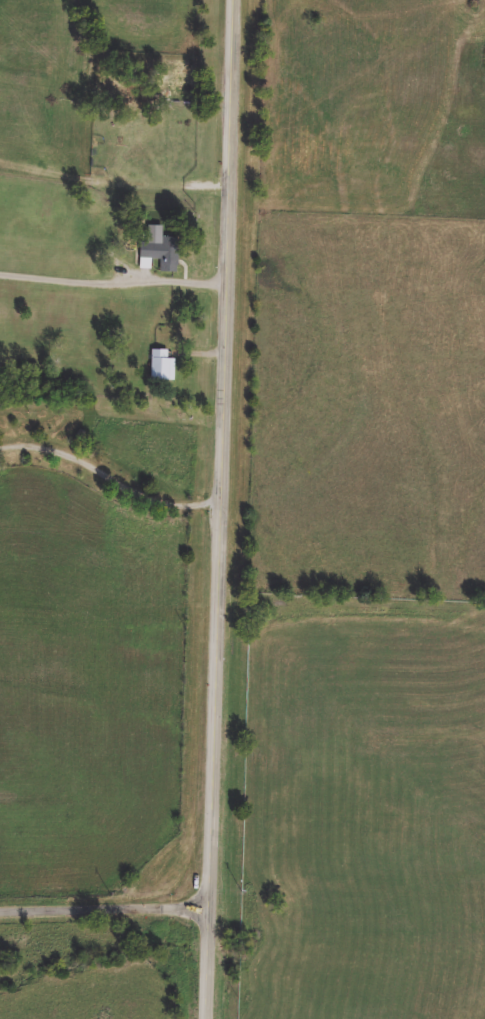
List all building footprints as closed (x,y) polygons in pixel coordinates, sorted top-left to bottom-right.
[(162,243),(162,237),(180,237),(180,274),(162,273),(162,259),(140,259),(140,242),(162,243)] [(166,350),(166,358),(176,358),(176,382),(153,382),(153,350),(166,350)]
